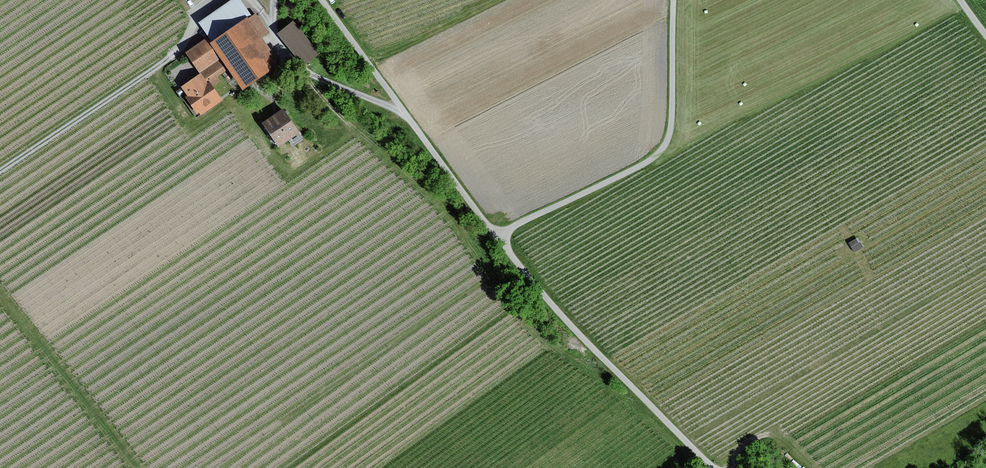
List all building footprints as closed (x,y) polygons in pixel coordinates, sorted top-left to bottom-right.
[(205,38),(208,42),(249,14),(239,0),(228,0),(195,22),(205,38)] [(249,14),(208,42),(218,57),(240,90),(278,64),(260,37),(267,33),(253,11),(249,14)] [(318,53),(292,20),(275,33),(302,66),(318,53)] [(205,38),(184,52),(197,71),(218,57),(208,42),(205,38)] [(217,60),(199,72),(205,80),(208,78),(213,86),(219,81),(215,76),(224,70),(217,60)] [(199,73),(179,86),(185,95),(182,96),(194,113),(197,112),(199,115),(221,100),(207,80),(205,82),(199,73)] [(297,135),(280,108),(259,122),(276,148),(297,135)] [(862,240),(851,246),(855,252),(865,246),(862,240)]
